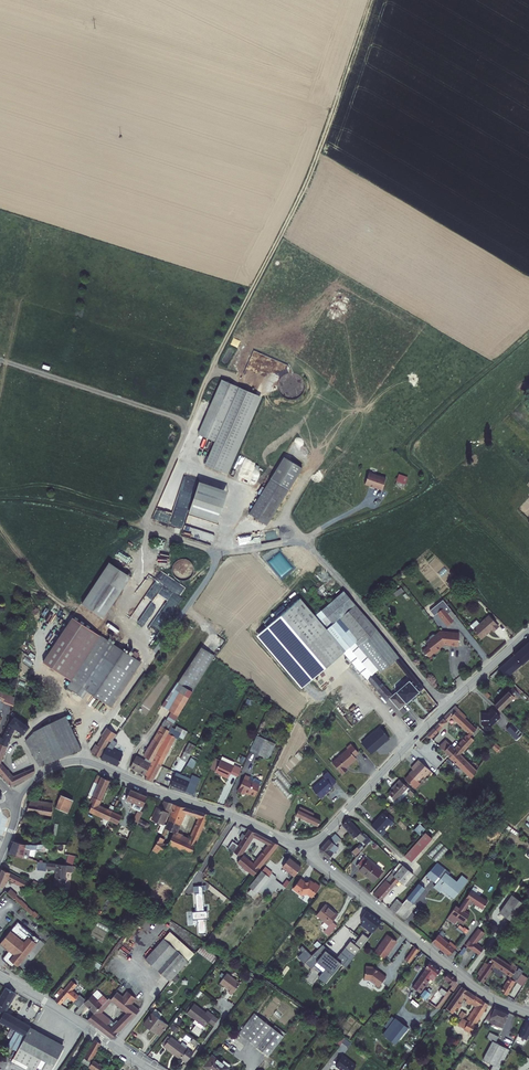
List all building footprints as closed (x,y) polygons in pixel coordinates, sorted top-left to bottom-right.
[(230,470),(263,394),(224,377),(201,430),(218,438),(208,460),(230,470)] [(283,455),(269,479),(288,490),(302,467),(283,455)] [(374,485),(382,488),(387,477),(370,470),(366,481),(371,484),(374,485)] [(398,477),(396,485),(404,488),(406,483),(400,481),(401,478),(398,477)] [(269,479),(248,516),(266,527),(288,490),(269,479)] [(218,525),(228,494),(199,485),(189,516),(218,525)] [(185,525),(182,535),(197,539),(200,529),(185,525)] [(113,565),(85,604),(106,619),(134,579),(113,565)] [(181,596),(186,586),(170,576),(162,589),(170,593),(149,628),(160,634),(182,596),(181,596)] [(402,587),(394,592),(397,596),(405,591),(402,587)] [(344,651),(346,650),(330,632),(358,608),(347,595),(319,619),(306,601),(272,628),(315,682),(348,655),(344,651)] [(435,615),(438,613),(438,612),(444,607),(449,614),(453,611),(443,599),(430,610),(435,615)] [(449,614),(444,607),(438,612),(438,613),(448,625),(454,620),(453,619),(449,614)] [(380,671),(394,659),(397,656),(358,608),(330,632),(346,650),(344,651),(348,655),(367,679),(373,673),(378,669),(380,671)] [(457,616),(453,611),(449,614),(453,619),(457,616)] [(477,619),(471,626),(483,639),(494,628),(496,630),(499,626),(489,615),(481,623),(477,619)] [(103,637),(76,618),(45,661),(72,680),(103,637)] [(446,646),(455,648),(458,637),(450,635),(450,633),(440,630),(435,634),(432,633),(428,635),(429,638),(431,642),(428,645),(422,650),(425,654),(426,653),(428,656),(433,652),(434,654),(439,650),(437,648),(440,646),(441,646),(443,644),(446,645),(446,646)] [(103,637),(72,680),(71,682),(75,685),(80,689),(82,686),(88,691),(113,708),(143,665),(103,637)] [(528,661),(528,643),(499,669),(508,678),(516,670),(514,669),(521,663),(524,666),(528,661)] [(215,658),(201,649),(195,659),(209,667),(215,658)] [(410,679),(396,692),(406,704),(423,689),(397,656),(394,659),(410,679)] [(209,667),(195,659),(162,708),(172,714),(179,718),(209,667)] [(503,676),(497,670),(487,679),(493,684),(503,676)] [(367,679),(401,718),(408,712),(403,707),(393,695),(392,696),(373,673),(367,679)] [(517,686),(522,692),(528,685),(522,680),(517,686)] [(492,696),(481,685),(478,688),(489,699),(492,696)] [(80,689),(77,693),(83,697),(88,691),(82,686),(80,689)] [(520,691),(514,686),(496,706),(501,711),(514,697),(517,699),(520,695),(518,693),(520,691)] [(0,692),(0,698),(5,700),(4,702),(13,706),(14,698),(0,692)] [(396,692),(393,695),(403,707),(406,704),(396,692)] [(457,707),(427,736),(431,740),(452,718),(473,737),(479,732),(465,719),(466,718),(459,711),(460,710),(457,707)] [(493,727),(502,718),(493,709),(490,712),(491,713),(489,715),(483,715),(482,725),(485,727),(493,727)] [(179,718),(172,714),(159,736),(161,736),(168,724),(173,727),(174,726),(179,718)] [(34,734),(27,737),(40,767),(80,750),(65,715),(45,724),(46,727),(34,734)] [(0,740),(0,774),(10,786),(30,777),(35,773),(34,768),(13,776),(1,762),(15,727),(25,734),(29,727),(15,717),(8,726),(3,738),(1,738),(0,740)] [(144,762),(136,757),(129,768),(145,775),(150,767),(170,732),(172,730),(173,727),(168,724),(161,736),(159,736),(144,762)] [(524,734),(514,724),(508,730),(518,740),(524,734)] [(170,732),(150,767),(145,775),(153,779),(157,771),(179,735),(182,737),(187,729),(179,725),(177,728),(174,726),(173,727),(172,730),(170,732)] [(102,736),(103,737),(109,741),(111,742),(113,740),(116,735),(107,728),(102,736)] [(385,744),(389,740),(380,729),(375,733),(374,733),(365,740),(366,741),(362,745),(371,755),(376,751),(375,750),(377,748),(378,749),(385,743),(385,744)] [(273,741),(257,733),(250,749),(266,756),(273,741)] [(469,735),(455,749),(457,751),(457,752),(461,755),(475,740),(469,735)] [(98,746),(97,745),(92,753),(100,758),(109,741),(103,737),(98,746)] [(117,744),(113,740),(111,742),(107,747),(101,759),(116,767),(122,756),(111,750),(117,744)] [(439,747),(444,752),(451,745),(446,740),(439,747)] [(187,761),(196,745),(189,742),(180,759),(187,761)] [(203,744),(199,742),(196,747),(192,755),(191,757),(195,759),(203,744)] [(501,747),(495,743),(492,747),(498,752),(501,747)] [(345,768),(355,759),(353,757),(358,753),(350,745),(346,748),(347,750),(332,763),(342,775),(346,770),(345,768)] [(457,751),(455,749),(451,745),(444,752),(461,768),(468,761),(461,755),(457,752),(457,751)] [(233,765),(234,762),(221,756),(219,760),(232,766),(233,765)] [(197,760),(195,759),(191,757),(188,761),(191,762),(190,763),(192,764),(190,767),(192,768),(197,760)] [(219,760),(215,758),(210,769),(214,771),(219,760)] [(425,777),(432,771),(420,759),(415,765),(416,767),(410,773),(411,774),(406,779),(416,788),(421,783),(419,781),(424,776),(425,777)] [(219,760),(214,771),(222,775),(221,776),(226,778),(229,772),(237,776),(240,768),(233,765),(232,766),(219,760)] [(477,771),(468,761),(461,768),(472,778),(477,771)] [(191,778),(182,774),(181,775),(177,772),(171,784),(194,794),(200,778),(192,774),(191,778)] [(248,775),(243,773),(236,789),(242,792),(243,789),(254,794),(260,780),(260,779),(253,776),(252,777),(251,780),(247,778),(248,775)] [(333,788),(337,784),(328,774),(323,777),(325,779),(312,790),(321,800),(333,789),(333,788)] [(97,775),(89,794),(93,796),(87,810),(110,818),(113,813),(116,807),(111,804),(109,809),(99,806),(110,781),(97,775)] [(398,784),(399,785),(389,795),(396,802),(409,788),(401,781),(398,784)] [(143,808),(147,797),(130,790),(126,800),(143,808)] [(62,794),(56,808),(67,813),(74,800),(62,794)] [(30,803),(28,803),(27,811),(53,815),(54,811),(52,811),(52,808),(54,809),(54,805),(52,804),(52,803),(30,799),(30,803)] [(161,811),(157,809),(153,818),(161,822),(160,824),(162,825),(158,833),(161,834),(166,824),(163,823),(168,811),(172,804),(165,802),(161,811)] [(191,854),(209,815),(172,804),(168,811),(171,813),(166,824),(161,834),(151,851),(160,856),(167,846),(162,843),(164,840),(162,839),(167,830),(175,833),(185,813),(199,818),(189,839),(187,837),(186,840),(181,838),(182,835),(178,833),(177,836),(172,834),(168,844),(191,854)] [(300,808),(296,817),(318,827),(321,820),(313,817),(314,814),(300,808)] [(142,812),(138,810),(133,821),(137,823),(138,821),(142,812)] [(121,817),(113,813),(110,818),(109,820),(118,824),(121,817)] [(393,821),(385,814),(373,826),(383,836),(386,832),(385,831),(393,821)] [(347,819),(341,826),(353,839),(354,838),(359,833),(360,832),(347,819)] [(425,834),(427,832),(421,826),(416,832),(422,838),(425,834)] [(238,838),(241,841),(233,853),(239,857),(253,837),(263,842),(265,838),(249,830),(245,835),(242,833),(238,838)] [(359,843),(364,843),(368,846),(373,841),(365,834),(363,836),(359,833),(354,838),(359,843)] [(422,838),(405,856),(411,862),(432,839),(425,834),(422,838)] [(335,836),(330,840),(335,844),(339,839),(335,836)] [(319,851),(320,853),(327,859),(338,847),(335,844),(330,840),(329,839),(321,848),(319,849),(319,851)] [(25,843),(13,840),(8,853),(23,858),(24,852),(34,854),(37,848),(45,849),(45,844),(25,843)] [(247,860),(242,856),(235,866),(241,870),(242,868),(245,870),(246,869),(254,875),(279,845),(272,841),(268,845),(254,863),(253,862),(252,863),(248,859),(247,860)] [(357,858),(362,853),(357,848),(352,852),(357,858)] [(77,853),(71,852),(64,864),(71,865),(77,853)] [(294,877),(301,868),(289,859),(282,868),(294,877)] [(359,871),(358,872),(372,883),(380,873),(362,859),(355,868),(359,871)] [(453,870),(439,860),(437,862),(450,873),(453,870)] [(48,869),(48,862),(39,861),(38,869),(47,870),(48,869)] [(48,869),(56,870),(55,883),(64,885),(66,872),(68,872),(69,865),(48,862),(48,869)] [(437,862),(425,874),(438,884),(435,887),(442,892),(445,889),(455,898),(469,877),(463,873),(458,880),(449,874),(450,873),(437,862)] [(412,875),(402,866),(395,875),(393,876),(398,881),(403,886),(412,875)] [(266,876),(270,872),(264,868),(261,872),(266,876)] [(12,881),(26,890),(30,884),(12,873),(1,869),(0,873),(0,885),(4,887),(5,883),(11,885),(12,881)] [(261,872),(248,887),(256,894),(269,878),(266,876),(261,872)] [(395,875),(393,873),(374,894),(381,900),(398,881),(393,876),(395,875)] [(304,882),(300,879),(293,888),(295,890),(295,891),(300,895),(307,894),(312,897),(320,887),(315,883),(314,884),(310,881),(308,882),(308,883),(305,883),(305,882),(304,882)] [(407,898),(413,903),(425,888),(419,883),(407,898)] [(197,934),(205,933),(204,918),(207,918),(207,910),(204,910),(202,885),(197,886),(198,893),(194,893),(196,911),(191,911),(192,919),(196,919),(197,934)] [(11,889),(8,892),(15,898),(17,895),(11,889)] [(475,891),(461,908),(467,912),(472,905),(474,907),(477,903),(485,910),(491,903),(475,891)] [(512,895),(500,913),(511,921),(523,904),(512,895)] [(413,903),(407,898),(403,903),(398,910),(405,915),(413,903)] [(403,903),(398,899),(389,909),(396,913),(398,910),(403,903)] [(330,934),(338,923),(333,920),(338,913),(325,903),(317,914),(329,924),(325,930),(330,934)] [(452,913),(466,923),(471,916),(467,912),(461,908),(458,905),(452,913)] [(354,945),(350,942),(345,948),(354,955),(380,922),(366,912),(359,920),(362,922),(360,924),(370,932),(368,934),(366,936),(362,933),(354,945)] [(456,923),(460,919),(452,913),(449,918),(456,923)] [(447,930),(452,923),(448,920),(442,926),(447,930)] [(37,937),(20,921),(1,943),(10,950),(6,955),(9,958),(6,962),(12,967),(15,963),(18,966),(19,965),(20,966),(22,963),(21,962),(40,941),(37,938),(37,937)] [(176,950),(187,961),(193,954),(169,931),(163,938),(176,950)] [(477,931),(471,940),(473,941),(476,944),(483,935),(477,931)] [(449,943),(439,934),(432,942),(449,956),(455,950),(458,947),(451,941),(449,943)] [(371,957),(380,964),(397,941),(388,935),(371,957)] [(153,948),(144,958),(158,971),(176,950),(163,938),(158,943),(155,940),(151,946),(153,948)] [(476,944),(473,941),(468,947),(480,955),(484,949),(476,944)] [(311,955),(299,942),(296,945),(299,949),(295,953),(301,960),(304,957),(309,963),(314,958),(323,966),(320,969),(317,973),(323,979),(338,960),(337,959),(327,951),(328,949),(323,944),(311,955)] [(418,950),(413,947),(404,960),(408,963),(418,950)] [(215,962),(218,956),(202,948),(199,953),(215,962)] [(342,952),(349,958),(352,954),(345,948),(342,952)] [(158,971),(169,981),(187,961),(176,950),(158,971)] [(342,952),(337,959),(338,960),(344,965),(349,958),(342,952)] [(482,973),(480,976),(477,979),(484,983),(495,967),(498,969),(499,968),(511,975),(517,967),(511,963),(509,966),(496,957),(491,964),(489,962),(488,964),(485,962),(479,971),(482,973)] [(323,966),(314,958),(310,962),(320,969),(323,966)] [(424,969),(425,970),(411,991),(415,993),(417,991),(420,993),(430,979),(433,981),(440,971),(430,962),(424,969)] [(372,967),(364,966),(363,979),(369,980),(377,987),(385,977),(376,970),(376,971),(374,969),(375,969),(374,968),(372,968),(372,967)] [(523,971),(517,967),(511,975),(511,976),(509,979),(515,982),(515,981),(516,980),(517,981),(521,974),(523,971)] [(221,981),(231,988),(229,990),(232,993),(241,982),(228,972),(227,973),(223,971),(221,974),(224,977),(221,981)] [(456,980),(447,973),(444,977),(446,978),(445,980),(452,986),(456,980)] [(523,985),(527,978),(521,974),(517,981),(523,985)] [(515,982),(509,979),(501,992),(506,995),(515,982)] [(526,983),(527,984),(521,993),(520,992),(515,1001),(516,1002),(522,1005),(528,992),(528,979),(526,983)] [(57,996),(55,999),(60,1003),(67,995),(74,1000),(73,1001),(79,1006),(85,1000),(72,990),(77,984),(71,980),(64,988),(61,986),(56,991),(59,994),(57,996)] [(147,988),(141,984),(134,994),(141,998),(147,988)] [(0,1001),(0,1009),(6,1012),(17,991),(8,986),(0,1001)] [(442,987),(439,991),(445,995),(448,991),(442,987)] [(487,1004),(462,987),(447,1007),(453,1012),(464,997),(477,1006),(468,1021),(464,1018),(465,1017),(458,1013),(456,1014),(454,1013),(450,1020),(465,1029),(470,1032),(471,1032),(487,1004)] [(78,1014),(87,1005),(94,1012),(105,1000),(107,998),(97,989),(85,1000),(79,1006),(74,1011),(78,1014)] [(135,997),(126,990),(122,996),(131,1003),(135,997)] [(430,994),(424,990),(418,999),(423,1003),(430,994)] [(94,1012),(87,1019),(111,1037),(139,1010),(131,1003),(122,996),(116,991),(110,998),(113,1000),(126,1012),(113,1025),(111,1025),(110,1026),(98,1016),(110,1004),(105,1000),(94,1012)] [(437,991),(430,1002),(438,1007),(445,996),(437,991)] [(205,1011),(193,1002),(187,1010),(195,1017),(198,1019),(195,1022),(190,1028),(197,1033),(202,1027),(201,1027),(203,1023),(204,1024),(208,1019),(213,1013),(207,1008),(205,1011)] [(154,1008),(142,1022),(157,1034),(166,1023),(157,1016),(160,1012),(154,1008)] [(510,1013),(496,1008),(490,1024),(494,1026),(495,1025),(504,1029),(510,1013)] [(6,1012),(3,1016),(1,1020),(16,1029),(17,1029),(22,1021),(6,1012)] [(218,1017),(213,1013),(208,1019),(213,1023),(218,1017)] [(272,1027),(253,1013),(237,1033),(256,1047),(272,1027)] [(413,1030),(400,1020),(387,1037),(400,1046),(413,1030)] [(519,1035),(520,1036),(525,1040),(528,1033),(528,1021),(527,1020),(519,1035)] [(22,1043),(31,1026),(22,1021),(17,1029),(16,1029),(12,1037),(22,1043)] [(178,1028),(173,1024),(170,1027),(175,1032),(178,1028)] [(31,1049),(41,1032),(31,1026),(22,1043),(15,1054),(39,1068),(45,1057),(31,1049)] [(265,1054),(280,1034),(272,1027),(256,1047),(265,1054)] [(68,1047),(41,1032),(31,1049),(45,1057),(58,1065),(68,1047)] [(337,1043),(343,1036),(339,1034),(334,1040),(337,1043)] [(493,1064),(489,1069),(490,1069),(498,1069),(510,1049),(500,1044),(502,1039),(494,1034),(491,1040),(492,1041),(483,1059),(493,1064)] [(192,1051),(170,1035),(163,1044),(185,1061),(192,1051)] [(340,1046),(346,1038),(343,1036),(337,1043),(340,1046)] [(94,1039),(81,1060),(97,1069),(106,1069),(107,1068),(91,1059),(100,1043),(94,1039)] [(207,1069),(224,1069),(228,1064),(222,1059),(219,1062),(210,1055),(201,1065),(207,1069)] [(357,1065),(343,1055),(336,1065),(343,1069),(353,1069),(357,1065)]
